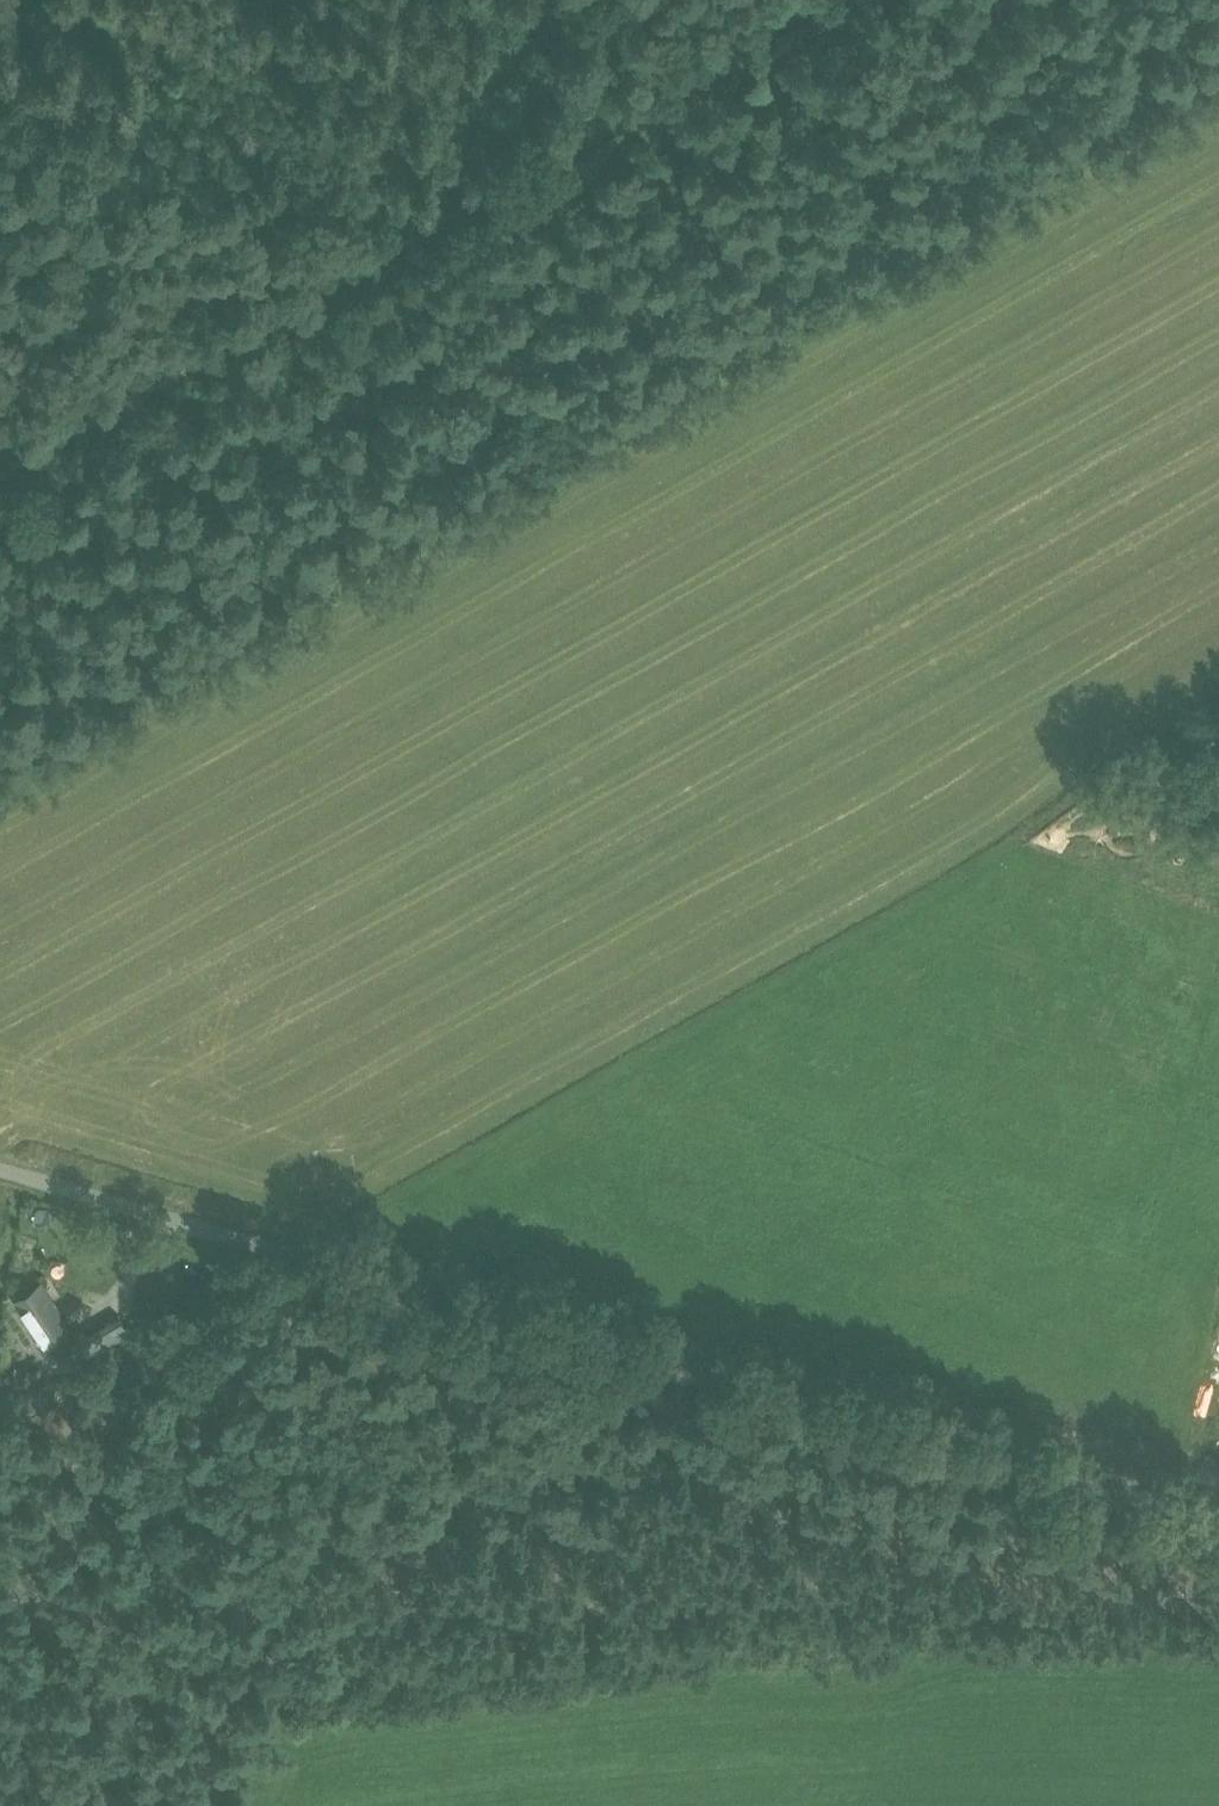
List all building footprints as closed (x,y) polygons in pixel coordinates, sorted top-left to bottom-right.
[(16,1294),(46,1341),(72,1325),(41,1278),(16,1294)] [(64,1341),(50,1349),(62,1371),(98,1351),(89,1333),(86,1329),(73,1336),(64,1341)]
